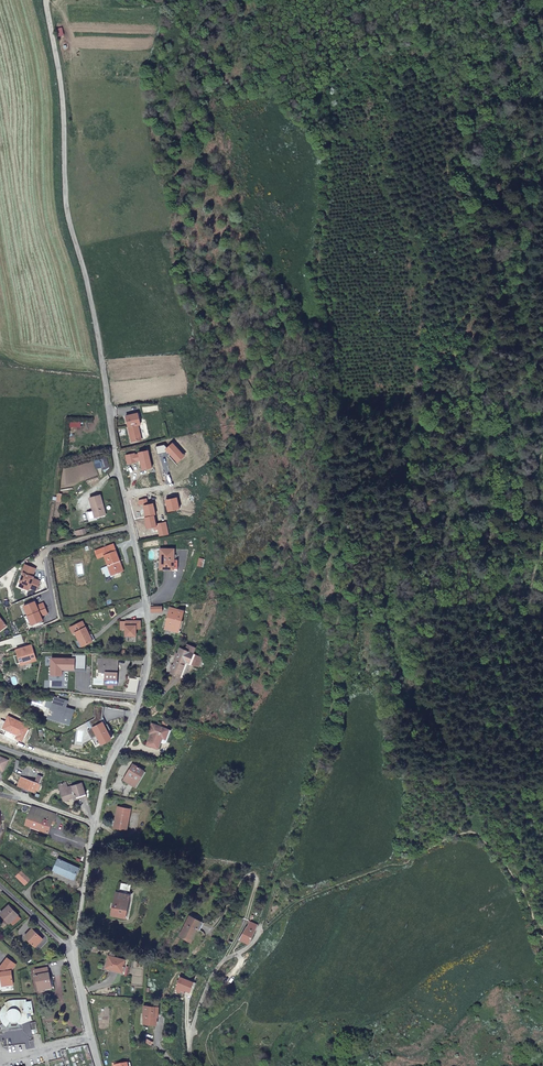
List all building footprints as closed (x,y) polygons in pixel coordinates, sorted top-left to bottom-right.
[(132,441),(138,440),(137,437),(138,436),(140,435),(138,424),(140,424),(138,413),(126,415),(132,441)] [(107,514),(101,494),(91,497),(94,510),(95,509),(97,516),(104,515),(107,514)] [(118,561),(121,559),(115,543),(96,550),(99,558),(105,555),(112,575),(122,571),(118,561)] [(172,570),(179,571),(180,559),(178,559),(178,554),(175,553),(175,548),(162,547),(161,567),(171,568),(172,570)] [(177,633),(182,614),(170,610),(164,629),(177,633)] [(92,642),(83,622),(70,627),(73,634),(75,633),(78,640),(79,640),(82,646),(92,642)] [(193,654),(195,648),(187,645),(186,649),(180,647),(170,672),(179,675),(186,661),(188,662),(187,663),(196,666),(196,665),(200,666),(203,659),(193,654)] [(109,684),(112,684),(116,684),(117,660),(98,659),(98,665),(99,665),(100,666),(99,667),(99,672),(105,673),(105,684),(109,684)] [(50,713),(48,717),(70,725),(73,714),(65,711),(66,707),(68,701),(56,697),(50,712),(49,711),(48,713),(50,713)] [(70,725),(48,717),(48,719),(69,726),(70,725)] [(151,722),(148,729),(151,730),(150,733),(146,743),(158,748),(162,737),(165,737),(168,729),(151,722)] [(134,786),(144,771),(133,765),(123,780),(134,786)] [(38,790),(40,784),(22,777),(19,784),(23,786),(23,787),(34,791),(35,789),(38,790)] [(67,787),(66,783),(63,784),(63,782),(60,783),(59,784),(63,800),(75,797),(76,799),(86,796),(86,793),(85,793),(82,783),(67,787)] [(127,829),(129,806),(116,805),(115,820),(116,820),(116,827),(127,829)] [(54,814),(31,806),(25,824),(48,832),(51,823),(50,823),(54,814)] [(59,859),(54,870),(74,879),(79,868),(59,859)] [(74,879),(54,870),(53,871),(73,880),(74,879)] [(25,886),(31,881),(22,871),(16,877),(25,886)] [(125,916),(131,885),(121,883),(119,894),(116,894),(112,914),(125,916)] [(6,919),(10,922),(17,915),(9,906),(3,912),(8,917),(6,919)] [(191,942),(201,921),(189,915),(179,935),(191,942)] [(244,934),(251,937),(257,924),(250,921),(244,934)] [(35,947),(42,940),(37,935),(38,934),(32,929),(24,936),(35,947)] [(239,939),(249,943),(251,937),(244,934),(242,933),(239,939)] [(108,955),(105,968),(122,972),(125,959),(108,955)] [(0,965),(0,972),(0,976),(1,980),(5,979),(6,984),(13,983),(11,969),(15,963),(7,956),(0,965)] [(51,987),(48,967),(35,970),(39,990),(40,989),(40,992),(45,991),(44,989),(51,987)] [(174,991),(183,994),(185,990),(188,992),(193,980),(180,976),(174,991)] [(8,1023),(10,1021),(17,1021),(18,1023),(19,1024),(22,1024),(22,1020),(24,1020),(25,1021),(27,1021),(32,1020),(31,1015),(34,1014),(31,1002),(25,1002),(25,1000),(13,1001),(9,1001),(4,1004),(6,1005),(3,1008),(2,1010),(1,1012),(1,1017),(3,1022),(5,1020),(8,1023)] [(143,1015),(143,1024),(157,1025),(157,1017),(159,1018),(160,1006),(143,1005),(142,1015),(143,1015)] [(39,1034),(36,1020),(30,1021),(33,1035),(39,1034)]
